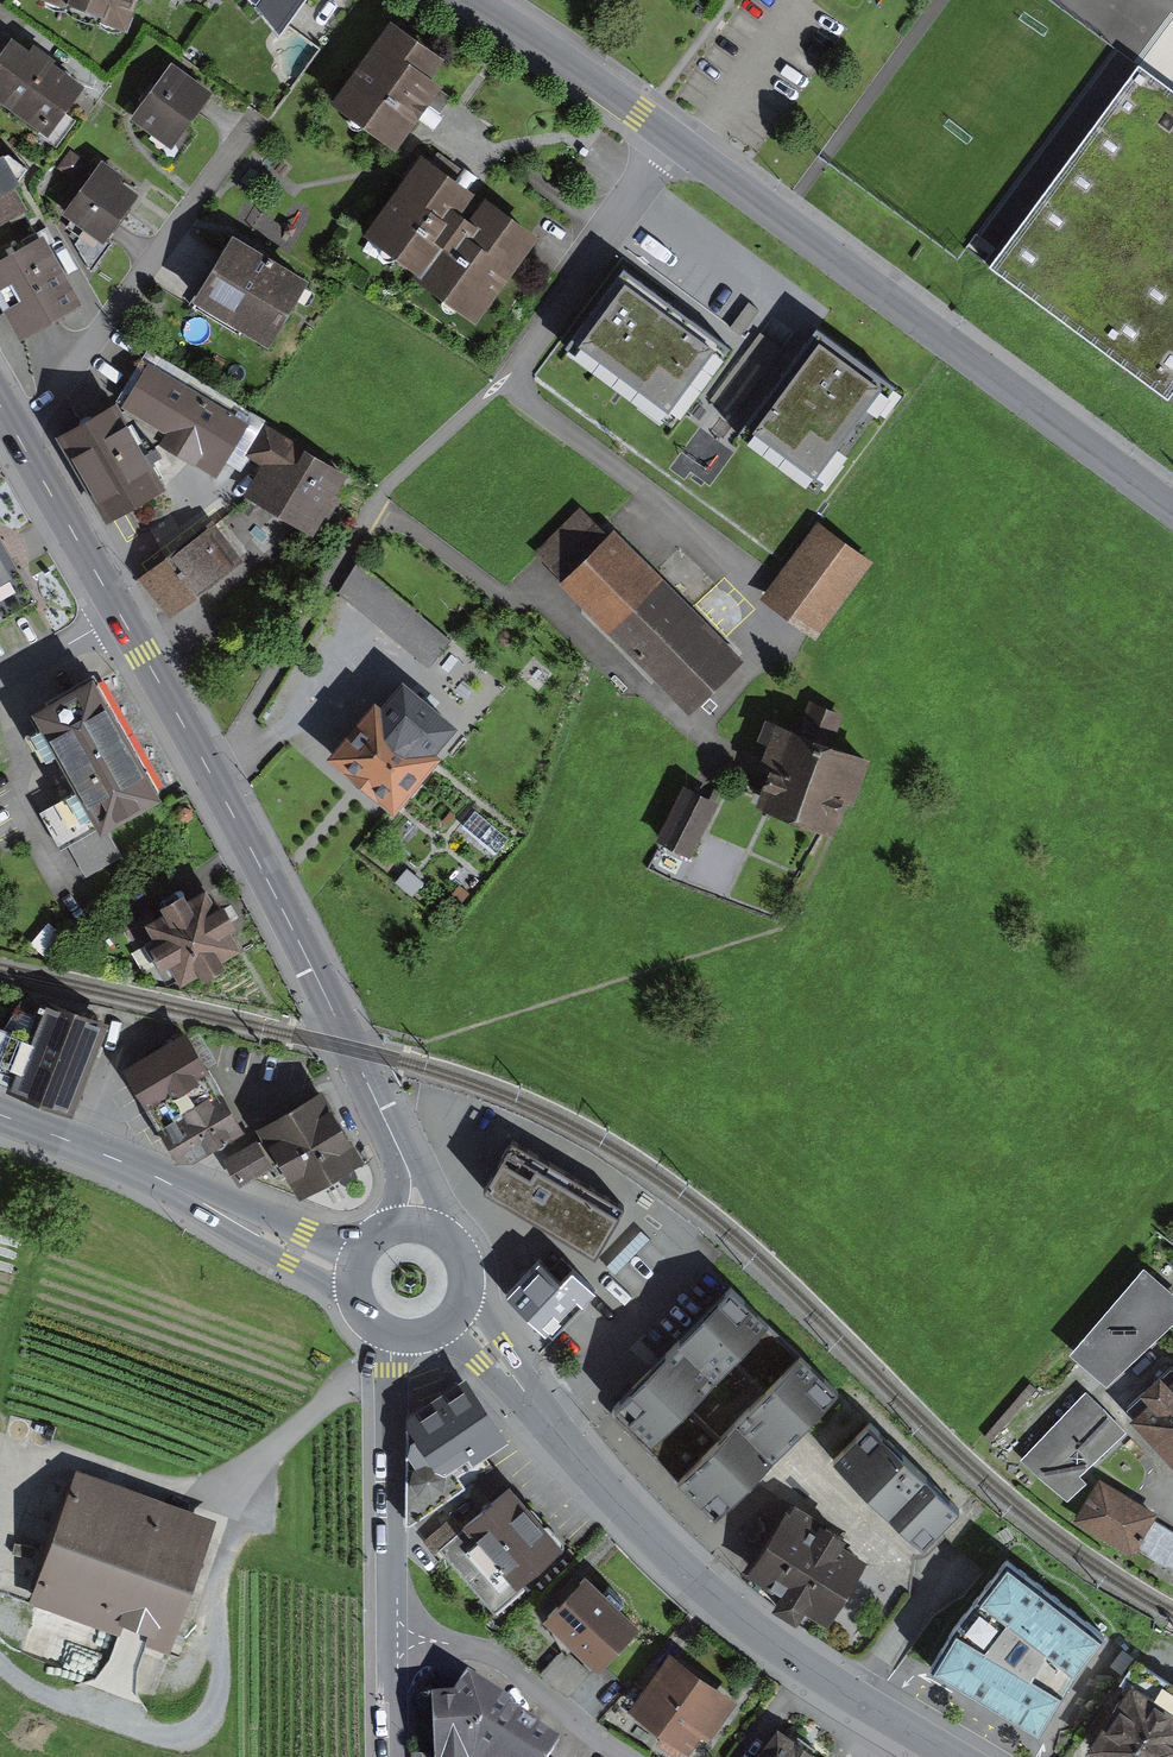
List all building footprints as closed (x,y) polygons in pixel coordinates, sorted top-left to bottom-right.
[(135,26),(147,0),(78,0),(135,26)] [(297,39),(324,0),(242,0),(297,39)] [(1141,60),(1172,83),(1172,15),(1141,60)] [(338,90),(402,130),(432,82),(447,57),(383,18),(338,90)] [(54,126),(88,78),(18,29),(0,54),(0,89),(54,126)] [(990,266),(1168,396),(1172,390),(1172,83),(1141,60),(990,266)] [(140,112),(180,135),(206,90),(166,67),(140,112)] [(32,197),(0,133),(0,212),(32,197)] [(68,215),(102,241),(133,199),(116,186),(119,182),(102,169),(68,215)] [(454,192),(423,170),(372,241),(475,316),(527,245),(454,192)] [(8,215),(17,239),(42,229),(33,206),(8,215)] [(198,303),(264,345),(300,287),(268,267),(234,245),(198,303)] [(23,337),(76,308),(41,246),(0,269),(0,295),(23,337)] [(694,299),(655,271),(606,338),(689,397),(737,330),(700,303),(694,299)] [(807,378),(789,408),(839,438),(881,369),(831,338),(807,378)] [(125,405),(226,462),(257,408),(156,352),(125,405)] [(73,423),(117,505),(160,482),(116,400),(73,423)] [(257,487),(324,518),(348,466),(280,435),(257,487)] [(149,562),(181,604),(239,561),(206,518),(149,562)] [(566,572),(686,708),(748,654),(628,518),(566,572)] [(822,530),(780,590),(818,616),(860,557),(822,530)] [(33,601),(0,543),(0,620),(33,601)] [(339,601),(406,672),(419,655),(356,585),(339,601)] [(39,722),(102,835),(154,806),(91,693),(39,722)] [(375,715),(334,763),(393,814),(436,765),(428,759),(449,733),(404,695),(382,721),(375,715)] [(794,722),(767,796),(833,821),(838,808),(860,747),(794,722)] [(728,791),(688,774),(660,837),(700,855),(728,791)] [(139,928),(168,980),(229,946),(201,895),(139,928)] [(14,1080),(76,1103),(105,1023),(44,1001),(14,1080)] [(121,1072),(182,1170),(245,1134),(184,1033),(121,1072)] [(322,1092),(256,1131),(299,1203),(365,1163),(361,1157),(329,1104),(322,1092)] [(274,1168),(257,1140),(223,1159),(240,1188),(274,1168)] [(483,1188),(598,1257),(626,1210),(511,1141),(483,1188)] [(503,1294),(541,1329),(589,1278),(570,1261),(556,1276),(536,1258),(503,1294)] [(747,1370),(787,1332),(727,1270),(652,1341),(603,1389),(663,1451),(698,1417),(684,1402),(699,1388),(732,1355),(747,1370)] [(1138,1360),(1172,1322),(1172,1300),(1147,1276),(1101,1325),(1138,1360)] [(663,1451),(719,1510),(793,1438),(843,1390),(787,1332),(747,1370),(762,1385),(752,1395),(713,1432),(698,1417),(663,1451)] [(1129,1405),(1172,1454),(1172,1365),(1129,1405)] [(452,1468),(504,1435),(467,1377),(415,1410),(452,1468)] [(1027,1454),(1066,1494),(1083,1478),(1076,1471),(1121,1427),(1088,1394),(1027,1454)] [(877,1491),(927,1543),(965,1506),(875,1411),(836,1448),(877,1491)] [(36,1586),(176,1639),(223,1518),(83,1465),(36,1586)] [(438,1532),(506,1609),(576,1547),(508,1470),(438,1532)] [(1102,1485),(1084,1516),(1172,1566),(1172,1526),(1102,1485)] [(796,1507),(757,1564),(784,1583),(773,1599),(795,1614),(806,1598),(824,1610),(864,1553),(842,1538),(846,1531),(822,1514),(817,1521),(796,1507)] [(1079,1665),(1107,1631),(1007,1554),(1003,1561),(984,1586),(956,1619),(931,1666),(1039,1732),(1063,1687),(1079,1665)] [(549,1609),(596,1655),(632,1618),(584,1572),(549,1609)] [(691,1738),(721,1697),(672,1662),(642,1703),(691,1738)] [(470,1685),(460,1703),(460,1701),(436,1703),(440,1755),(466,1752),(471,1745),(496,1707),(499,1702),(470,1685)] [(1096,1746),(1113,1756),(1169,1756),(1172,1751),(1172,1709),(1139,1685),(1096,1746)] [(496,1707),(471,1745),(489,1756),(546,1756),(553,1744),(496,1707)] [(759,1756),(809,1756),(777,1733),(759,1756)]
